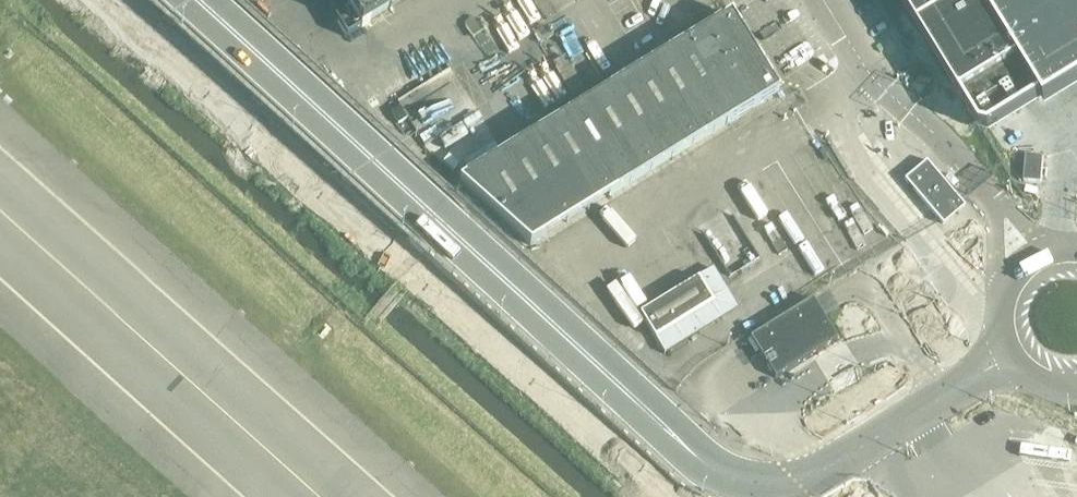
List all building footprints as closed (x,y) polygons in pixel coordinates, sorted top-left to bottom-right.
[(361,29),(409,0),(343,0),(361,29)] [(981,132),(990,134),(1042,102),(1046,108),(1076,88),(1076,0),(900,0),(981,132)] [(778,93),(730,16),(457,184),(527,248),(778,93)] [(926,159),(904,178),(939,220),(943,224),(965,205),(960,199),(926,159)] [(714,264),(637,311),(663,353),(740,306),(714,264)] [(775,378),(837,339),(817,306),(812,299),(750,338),(754,345),(775,378)]
